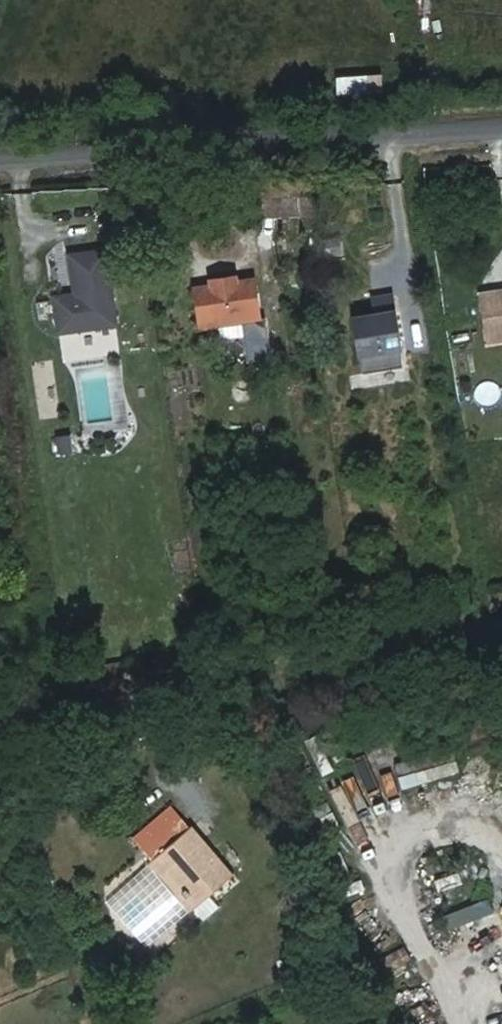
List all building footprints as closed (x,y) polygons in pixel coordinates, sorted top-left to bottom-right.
[(338,92),(384,92),(384,72),(338,73),(338,92)] [(306,215),(304,180),(256,183),(258,218),(306,215)] [(114,323),(102,250),(67,255),(73,294),(52,298),(58,332),(114,323)] [(237,274),(210,279),(211,288),(198,289),(203,329),(260,320),(254,282),(239,284),(237,274)] [(501,337),(501,286),(471,291),(480,341),(501,337)] [(384,297),(366,300),(369,316),(347,320),(357,374),(397,367),(384,297)] [(57,435),(59,453),(77,451),(74,432),(57,435)] [(323,777),(337,772),(323,735),(308,741),(323,777)] [(401,787),(462,773),(456,746),(395,761),(401,787)] [(381,819),(408,812),(399,780),(372,788),(381,819)] [(135,835),(153,859),(193,828),(174,804),(135,835)] [(153,859),(167,876),(176,872),(200,902),(233,877),(193,828),(153,859)] [(176,872),(167,876),(194,908),(200,902),(176,872)] [(200,902),(194,908),(205,921),(220,909),(209,896),(200,902)] [(452,926),(497,912),(492,898),(448,913),(452,926)]
